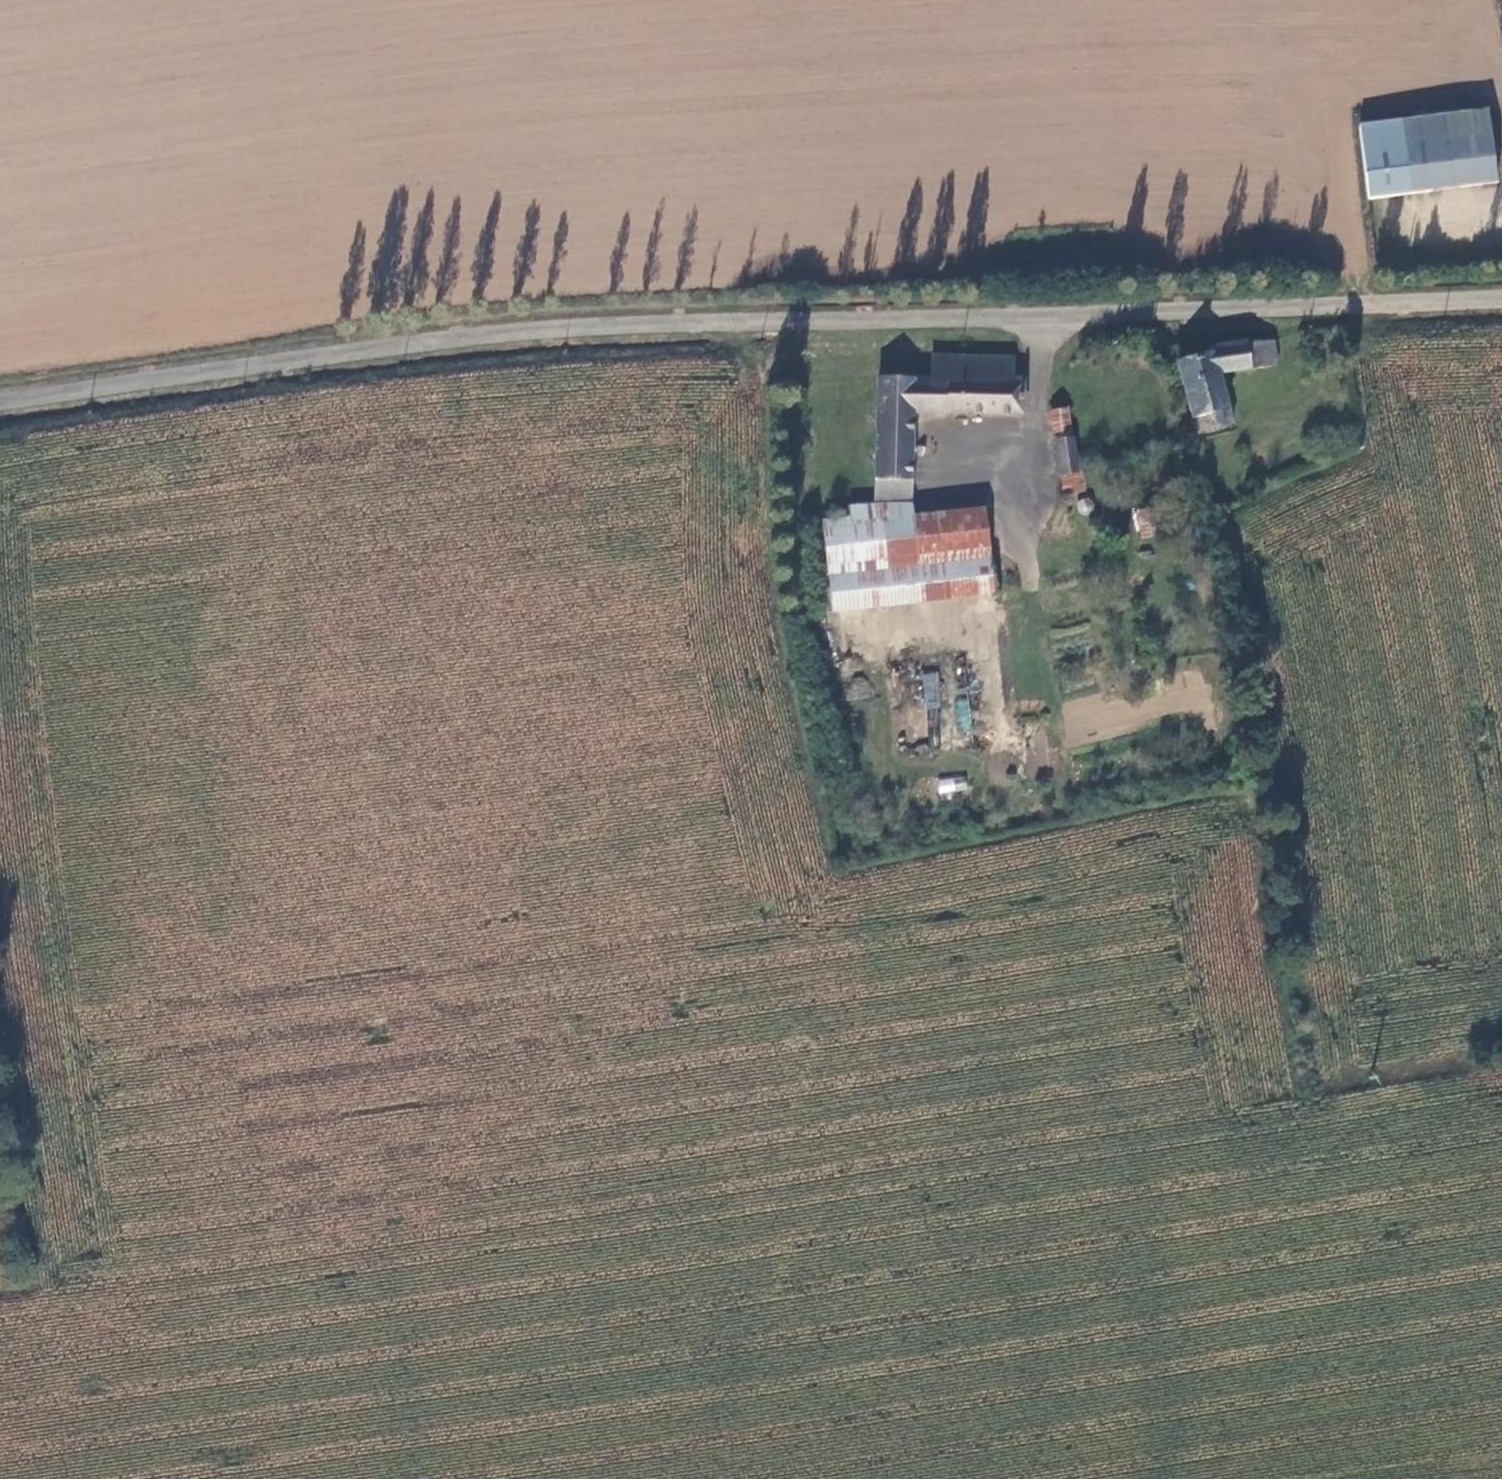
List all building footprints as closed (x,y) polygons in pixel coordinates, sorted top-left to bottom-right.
[(1488,110),(1398,119),(1405,190),(1495,181),(1488,110)] [(1173,359),(1185,420),(1210,416),(1215,431),(1229,425),(1219,373),(1278,365),(1275,340),(1222,346),(1173,359)] [(1017,348),(936,344),(935,367),(880,365),(872,472),(911,477),(916,403),(1025,413),(1027,372),(1017,374),(1017,348)] [(1050,410),(1064,474),(1083,471),(1068,402),(1050,410)] [(1083,471),(1064,474),(1067,494),(1089,489),(1086,470),(1083,471)] [(911,477),(872,472),(872,499),(911,501),(911,477)] [(911,501),(872,499),(871,501),(873,519),(910,515),(911,501)] [(1096,502),(1090,500),(1084,501),(1080,506),(1079,513),(1083,518),(1089,520),(1095,519),(1099,514),(1099,507),(1096,502)] [(873,519),(871,501),(848,502),(849,514),(853,512),(854,521),(873,519)] [(910,515),(873,519),(854,521),(860,570),(991,557),(986,506),(910,515)] [(1154,508),(1134,508),(1135,538),(1156,537),(1154,508)] [(853,512),(849,514),(821,515),(830,606),(861,603),(860,570),(854,521),(853,512)] [(993,591),(991,557),(860,570),(861,603),(993,591)] [(956,732),(969,732),(970,698),(956,698),(956,732)] [(938,777),(939,792),(966,791),(966,776),(938,777)]
